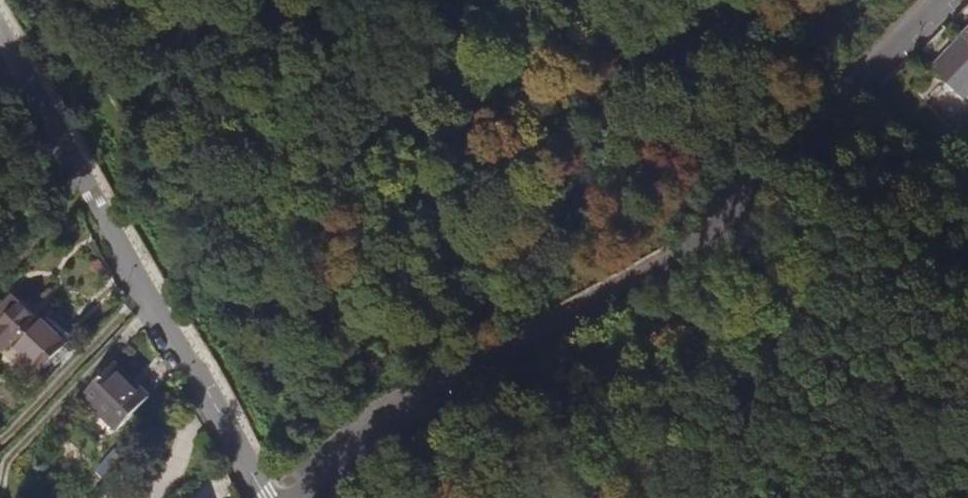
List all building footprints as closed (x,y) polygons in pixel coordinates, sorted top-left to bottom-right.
[(934,68),(965,99),(967,97),(967,34),(934,68)] [(14,343),(42,369),(69,341),(40,315),(37,318),(15,297),(0,312),(0,317),(5,322),(0,327),(0,347),(5,352),(14,343)] [(748,313),(735,300),(728,307),(741,321),(748,313)] [(116,363),(113,367),(135,387),(138,384),(116,363)] [(135,387),(113,367),(84,396),(119,429),(151,396),(138,384),(135,387)]
